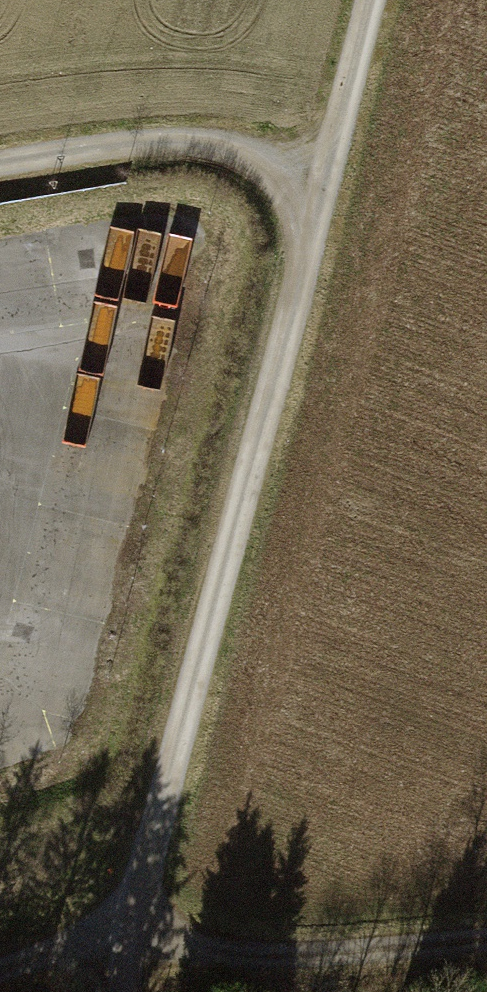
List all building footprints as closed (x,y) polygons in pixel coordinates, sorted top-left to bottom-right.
[(95,425),(156,436),(169,362),(108,351),(95,425)]
